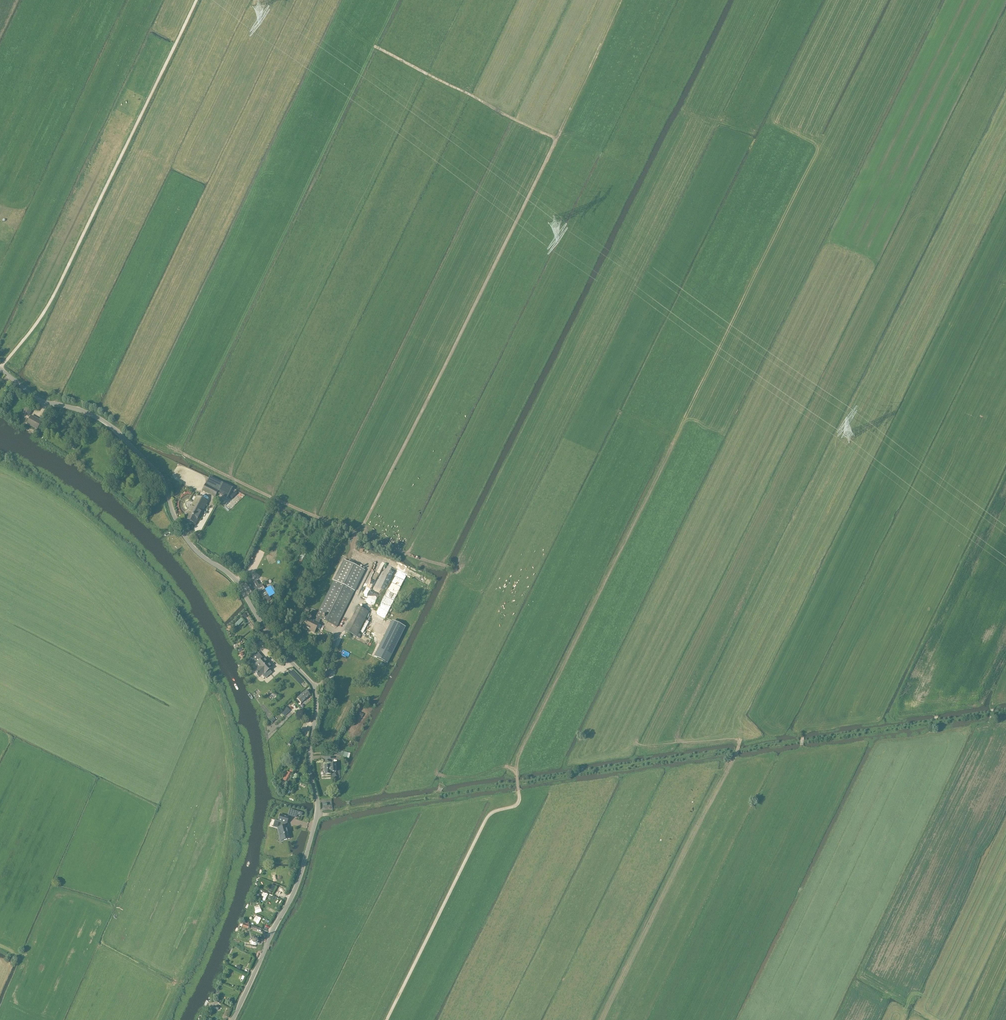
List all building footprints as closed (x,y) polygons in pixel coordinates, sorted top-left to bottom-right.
[(22,414),(28,417),(32,411),(26,408),(22,414)] [(42,421),(31,415),(26,424),(37,430),(42,421)] [(215,497),(220,488),(207,481),(202,490),(215,497)] [(200,514),(207,502),(197,497),(185,519),(195,524),(198,519),(201,515),(200,514)] [(298,569),(305,554),(301,552),(294,567),(298,569)] [(364,571),(344,561),(316,617),(317,617),(321,619),(336,627),(364,571)] [(294,581),(297,583),(303,570),(300,569),(294,581)] [(253,581),(250,583),(243,587),(248,595),(254,592),(252,590),(256,587),(253,581)] [(256,581),(253,583),(264,599),(269,596),(262,584),(259,585),(256,581)] [(356,637),(369,612),(358,607),(345,632),(356,637)] [(308,620),(304,628),(314,633),(319,624),(318,623),(321,619),(317,617),(315,622),(313,621),(312,622),(308,620)] [(237,627),(243,621),(241,619),(234,625),(237,627)] [(387,664),(392,655),(381,649),(377,658),(387,664)] [(271,667),(264,658),(263,659),(258,653),(249,660),(258,669),(255,672),(259,677),(263,674),(266,677),(271,672),(269,669),(271,667)] [(301,703),(310,696),(306,691),(297,699),(301,703)] [(281,712),(284,716),(290,711),(287,707),(281,712)] [(349,753),(336,749),(335,754),(347,758),(349,753)] [(330,766),(324,766),(325,775),(330,775),(330,772),(336,772),(335,764),(330,764),(330,766)] [(289,773),(287,772),(283,779),(288,782),(290,779),(289,779),(289,778),(290,779),(292,774),(289,773)] [(280,815),(278,822),(283,823),(281,830),(278,830),(280,837),(282,837),(283,837),(284,840),(290,839),(288,833),(287,830),(287,829),(287,826),(285,826),(286,824),(287,824),(288,817),(280,815)] [(260,941),(258,941),(258,940),(258,939),(257,939),(257,938),(256,938),(255,938),(254,938),(253,938),(252,938),(252,939),(251,939),(250,940),(250,941),(250,942),(250,943),(250,944),(251,945),(252,945),(252,946),(253,946),(254,946),(255,946),(256,946),(257,945),(258,945),(258,944),(259,944),(260,941)]
